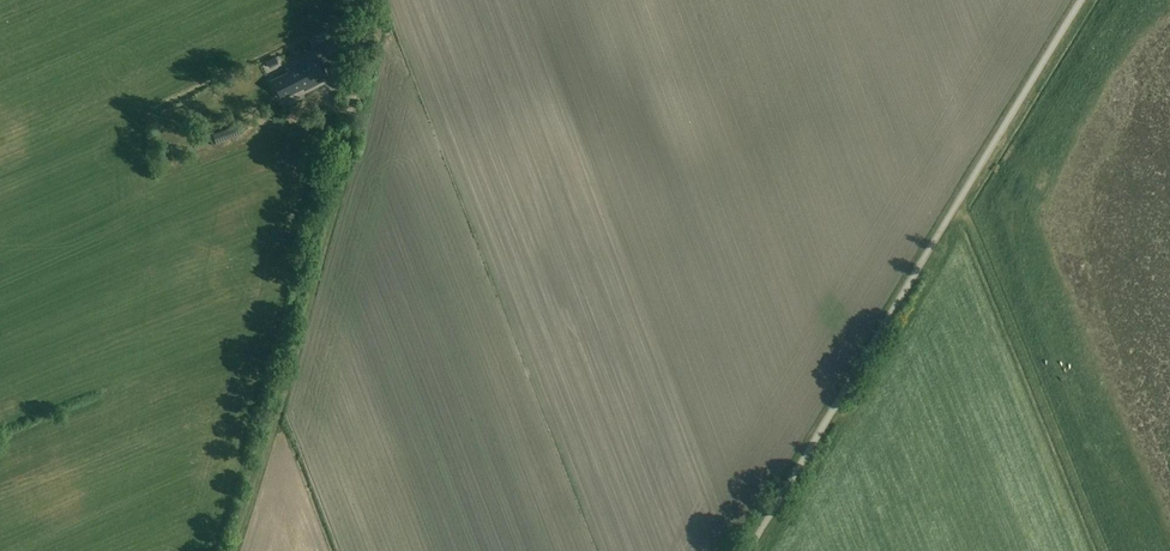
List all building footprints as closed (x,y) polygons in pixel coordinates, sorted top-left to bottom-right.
[(328,78),(321,64),(317,55),(286,70),(288,74),(273,81),(281,98),(282,97),(286,104),(306,94),(305,90),(328,78)] [(212,135),(216,144),(244,134),(241,124),(212,135)]
